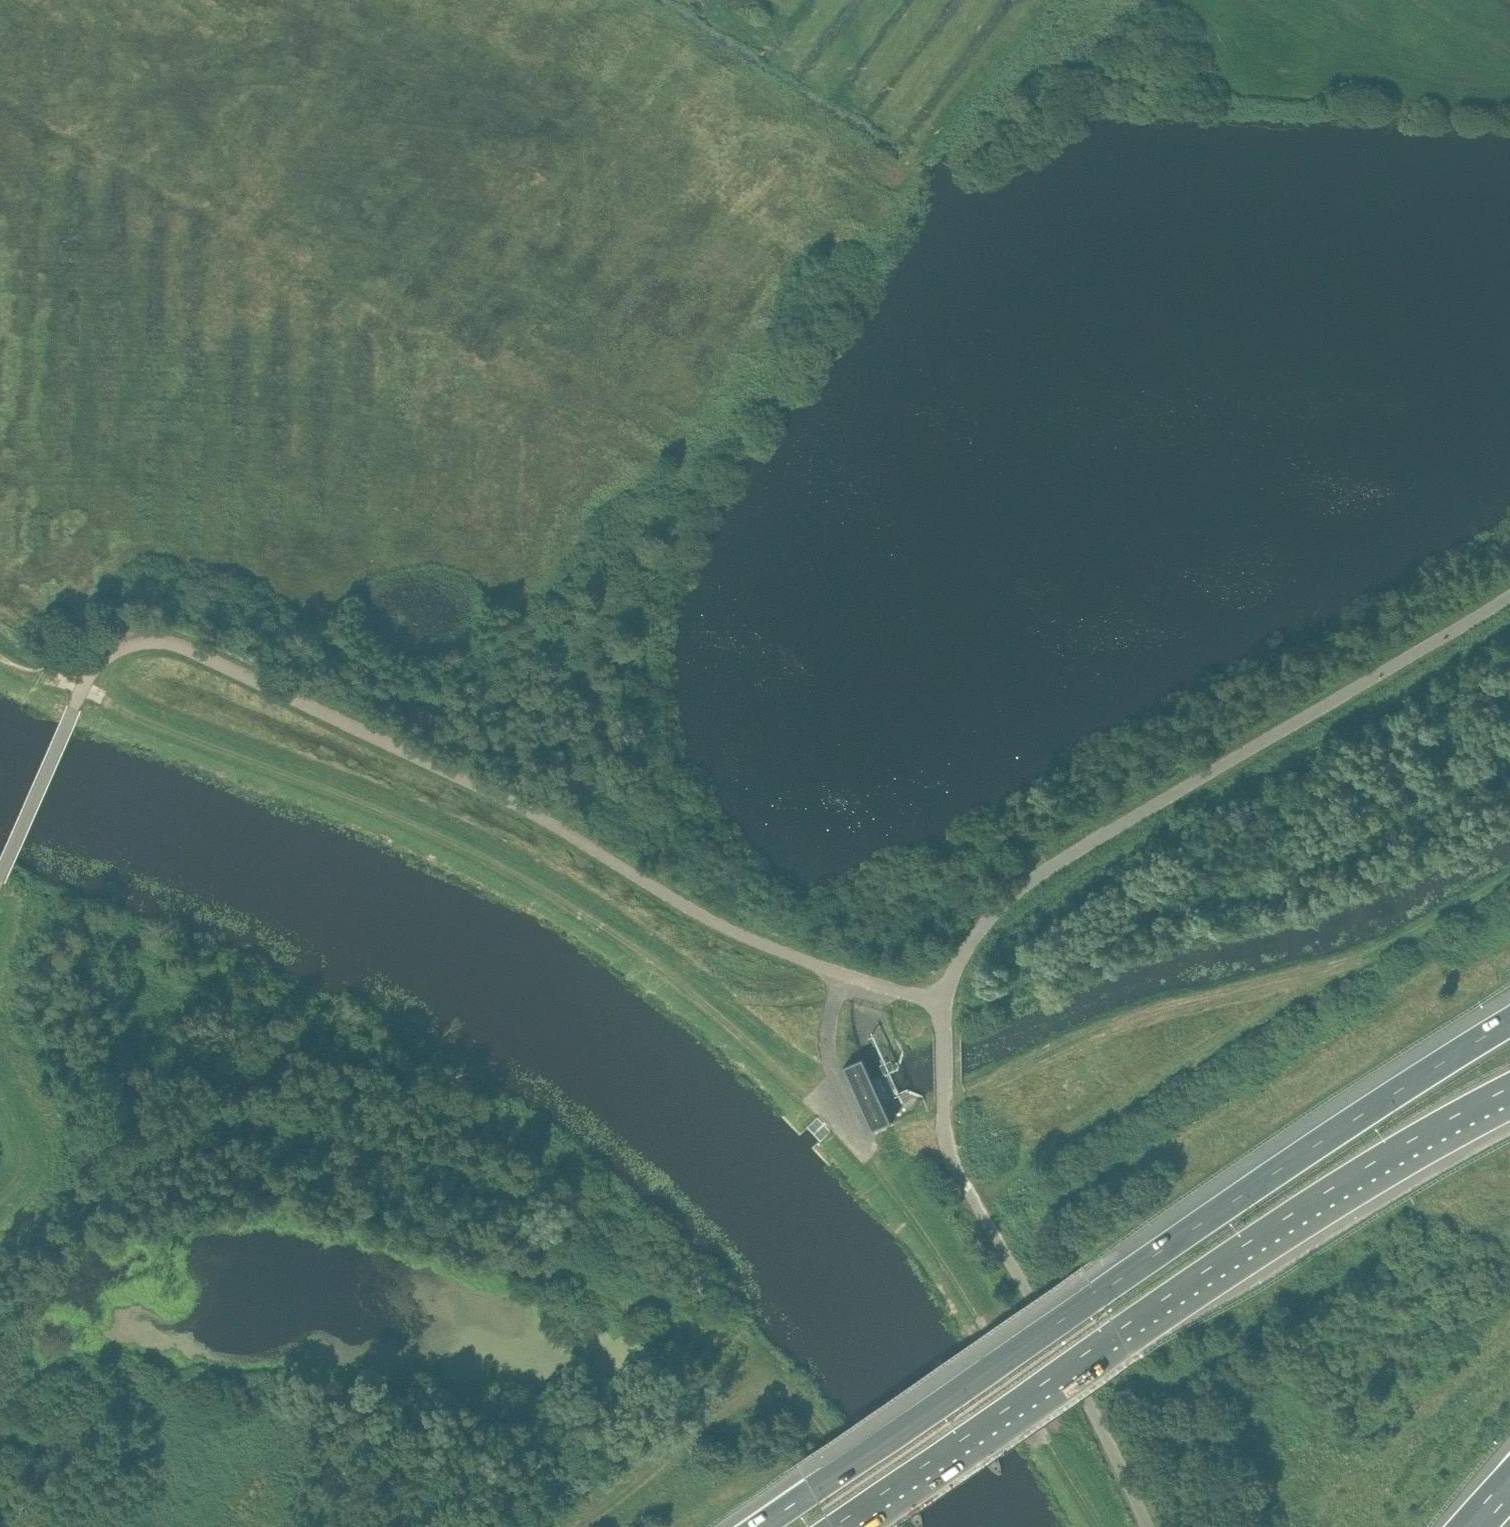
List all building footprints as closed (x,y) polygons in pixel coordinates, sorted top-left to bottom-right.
[(863,1058),(861,1059),(843,1067),(872,1131),(892,1123),(863,1058)]
